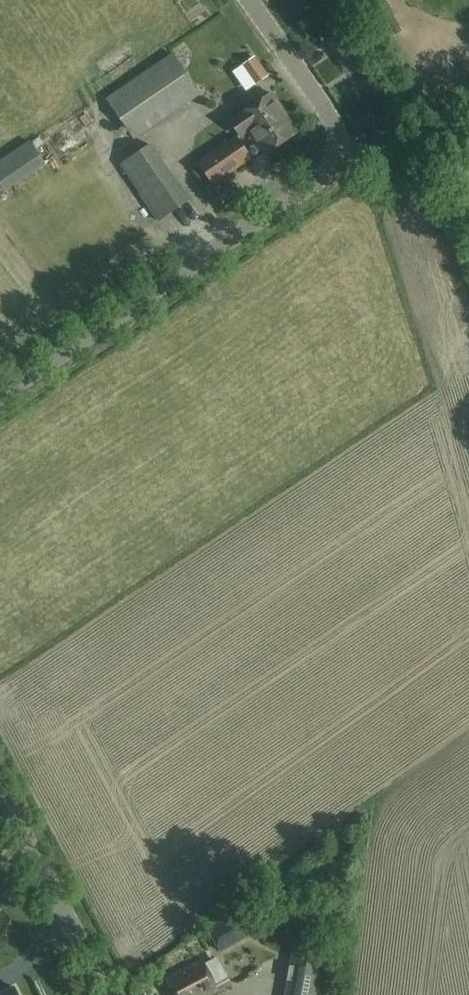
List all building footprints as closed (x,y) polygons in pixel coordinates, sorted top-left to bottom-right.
[(134,139),(201,92),(173,52),(106,98),(134,139)] [(252,70),(258,80),(267,74),(260,64),(252,70)] [(242,112),(229,121),(240,136),(249,130),(280,108),(281,107),(271,92),(251,106),(246,100),(237,106),(242,112)] [(297,132),(280,108),(249,130),(266,154),(297,132)] [(447,117),(449,122),(456,119),(454,114),(447,117)] [(2,189),(48,160),(33,135),(0,156),(0,185),(2,189)] [(199,163),(212,182),(205,188),(215,202),(225,194),(219,185),(227,180),(222,172),(247,153),(236,137),(199,163)] [(159,158),(149,144),(120,164),(129,178),(159,158)] [(179,187),(149,207),(158,221),(188,200),(179,187)] [(128,232),(121,240),(135,253),(142,245),(128,232)] [(248,935),(242,925),(236,913),(208,929),(220,951),(248,935)] [(262,963),(267,973),(284,965),(280,955),(262,963)] [(293,956),(286,994),(316,994),(322,961),(293,956)] [(230,983),(223,968),(219,967),(214,959),(205,964),(203,960),(167,980),(175,994),(206,994),(230,983)] [(320,973),(316,994),(329,994),(332,975),(320,973)] [(14,986),(0,993),(0,994),(19,994),(14,986)]
